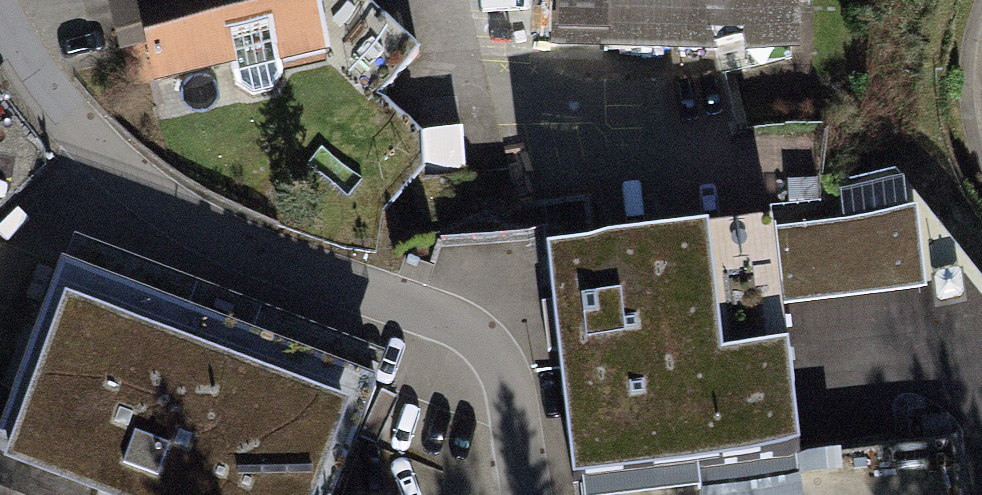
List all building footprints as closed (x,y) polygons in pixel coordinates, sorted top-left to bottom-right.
[(154,80),(155,89),(233,72),(234,78),(329,57),(316,0),(108,0),(120,56),(125,55),(131,85),(154,80)] [(329,57),(377,101),(420,59),(358,0),(316,0),(329,57)] [(552,59),(803,65),(805,0),(554,0),(552,59)] [(778,210),(548,239),(578,472),(583,471),(795,444),(808,443),(778,210)] [(859,299),(922,296),(918,224),(856,227),(859,299)] [(77,234),(68,257),(377,374),(386,350),(77,234)] [(381,374),(377,374),(68,257),(62,256),(0,421),(0,453),(114,494),(336,494),(381,374)] [(583,471),(586,494),(590,494),(700,482),(798,470),(795,444),(583,471)] [(0,453),(0,486),(23,494),(114,494),(0,453)] [(700,482),(702,494),(801,494),(798,470),(700,482)]
